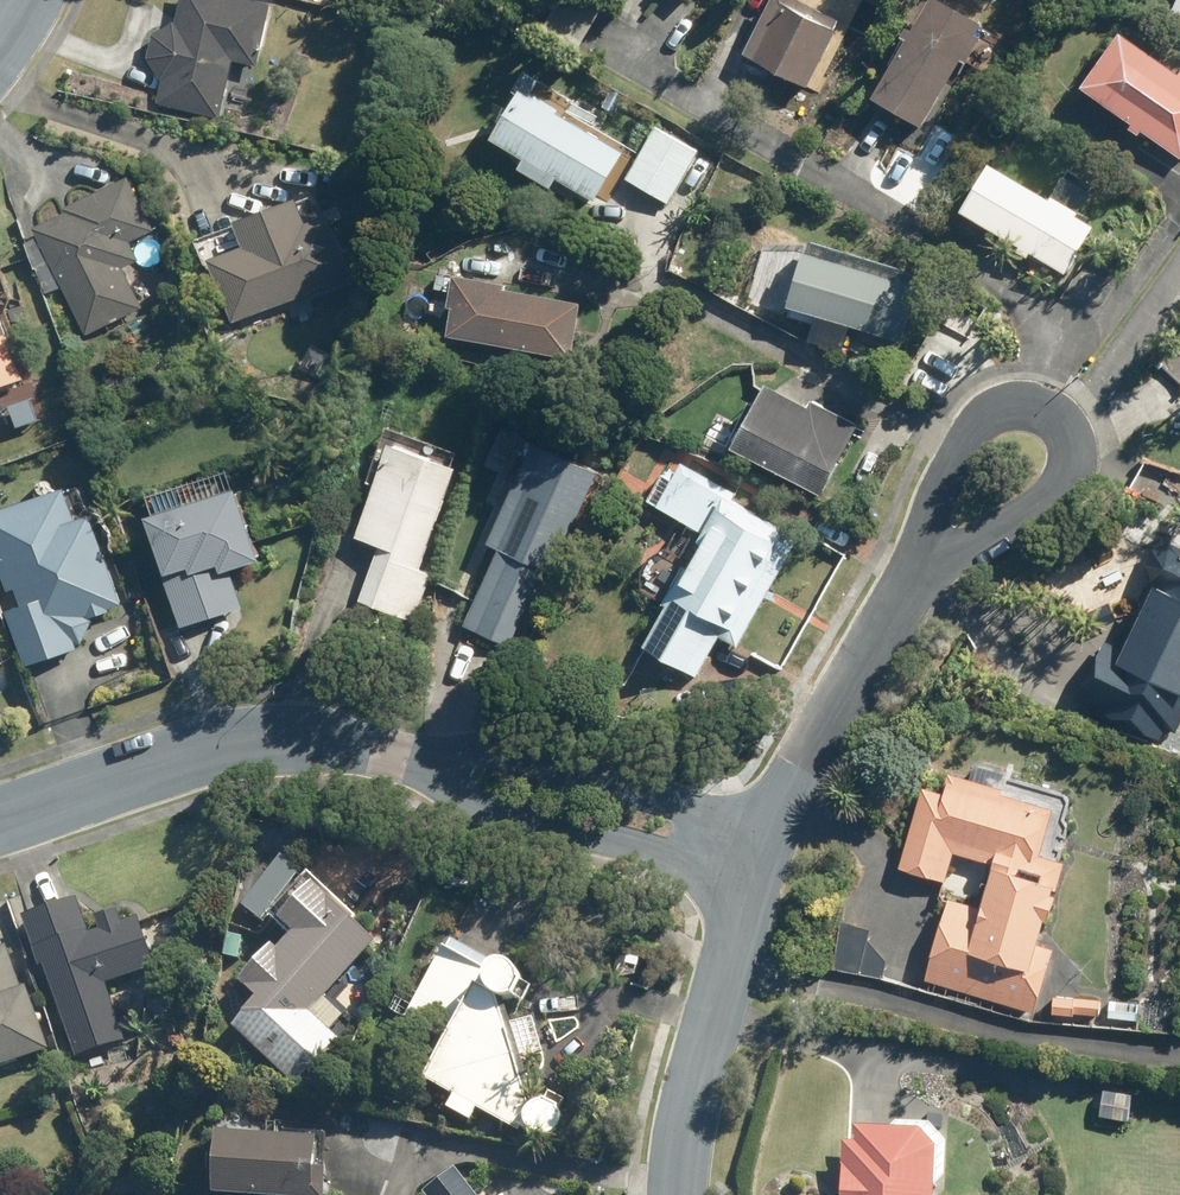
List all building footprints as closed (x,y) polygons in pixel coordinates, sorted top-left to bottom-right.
[(167,76),(161,102),(224,116),(237,58),(261,64),(275,1),(270,0),(185,0),(180,20),(179,20),(157,32),(153,55),(166,76),(167,76)] [(758,55),(814,85),(845,28),(793,0),(787,0),(758,55)] [(882,96),(929,124),(992,22),(956,0),(942,0),(882,96)] [(1091,85),(1179,151),(1179,67),(1132,30),(1091,85)] [(530,89),(500,137),(601,200),(631,150),(530,89)] [(613,89),(604,106),(618,114),(627,98),(613,89)] [(661,126),(631,178),(674,203),(704,151),(661,126)] [(1000,161),(970,208),(1072,271),(1102,224),(1000,161)] [(134,241),(158,230),(132,176),(69,205),(71,209),(38,225),(89,333),(145,306),(126,267),(143,259),(134,241)] [(251,245),(214,259),(237,320),(358,275),(336,213),(314,220),(305,196),(243,219),(251,245)] [(826,326),(830,315),(906,342),(926,288),(816,249),(793,314),(826,326)] [(589,302),(514,288),(516,282),(463,272),(457,304),(460,304),(454,334),(578,358),(589,302)] [(438,288),(456,292),(459,278),(441,274),(438,288)] [(961,296),(945,323),(970,337),(986,310),(961,296)] [(25,378),(0,303),(0,386),(25,378)] [(315,346),(302,368),(323,380),(336,358),(315,346)] [(141,381),(135,367),(122,372),(128,386),(141,381)] [(745,446),(828,494),(868,424),(824,398),(819,407),(780,385),(745,446)] [(541,440),(493,542),(505,547),(469,624),(515,645),(550,569),(559,574),(607,471),(541,440)] [(437,573),(425,568),(463,467),(397,443),(362,535),(386,544),(366,600),(420,620),(437,573)] [(711,532),(669,601),(674,604),(650,644),(701,674),(724,635),(742,645),(806,537),(736,495),(739,492),(689,462),(664,504),(711,532)] [(248,609),(237,567),(269,557),(247,486),(157,513),(192,626),(248,609)] [(14,590),(22,587),(28,606),(13,611),(29,659),(81,641),(94,615),(127,604),(96,513),(82,518),(71,487),(0,511),(0,550),(14,590)] [(1150,565),(1156,580),(1125,646),(1113,641),(1083,702),(1164,740),(1171,727),(1179,731),(1179,544),(1174,541),(1158,547),(1150,565)] [(953,899),(929,979),(1038,1012),(1058,947),(1047,943),(1071,864),(1044,856),(1058,808),(1009,794),(1010,788),(954,771),(947,792),(928,787),(904,866),(951,880),(958,854),(995,864),(983,907),(953,899)] [(265,1003),(241,1028),(300,1084),(344,1038),(317,1012),(382,944),(322,888),(287,924),(301,938),(285,955),(280,951),(248,986),(265,1003)] [(98,921),(101,932),(93,935),(81,900),(27,918),(45,968),(49,966),(81,1056),(128,1040),(110,988),(158,971),(140,919),(125,924),(121,913),(98,921)] [(865,975),(875,939),(877,929),(848,921),(837,967),(865,975)] [(888,981),(893,963),(875,939),(865,975),(888,981)] [(52,1052),(31,991),(26,992),(11,948),(0,952),(0,1070),(52,1052)] [(455,1046),(434,1085),(460,1099),(453,1110),(478,1123),(483,1113),(525,1135),(528,1131),(536,1136),(541,1139),(545,1141),(549,1142),(554,1142),(559,1141),(564,1139),(567,1135),(569,1131),(570,1127),(571,1125),(571,1122),(570,1118),(568,1114),(566,1111),(564,1109),(560,1107),(556,1106),(554,1106),(550,1106),(547,1107),(543,1107),(539,1109),(536,1111),(506,1003),(512,1003),(517,1003),(521,1003),(526,1000),(528,998),(530,995),(532,991),(532,985),(532,981),(530,976),(528,972),(524,969),(520,967),(516,966),(511,966),(506,966),(502,967),(499,968),(497,970),(494,971),(449,948),(410,1020),(455,1046)] [(623,949),(616,974),(626,976),(641,973),(646,955),(623,949)] [(1062,996),(1060,1013),(1081,1015),(1083,998),(1062,996)] [(1105,1001),(1085,998),(1084,1015),(1104,1016),(1105,1001)] [(1115,1000),(1114,1017),(1144,1021),(1145,1003),(1115,1000)] [(1105,1116),(1133,1121),(1138,1095),(1110,1090),(1105,1116)] [(947,1154),(931,1136),(861,1133),(860,1146),(851,1146),(848,1194),(945,1194),(947,1154)] [(335,1172),(322,1172),(324,1142),(226,1136),(222,1194),(334,1194),(335,1172)]
